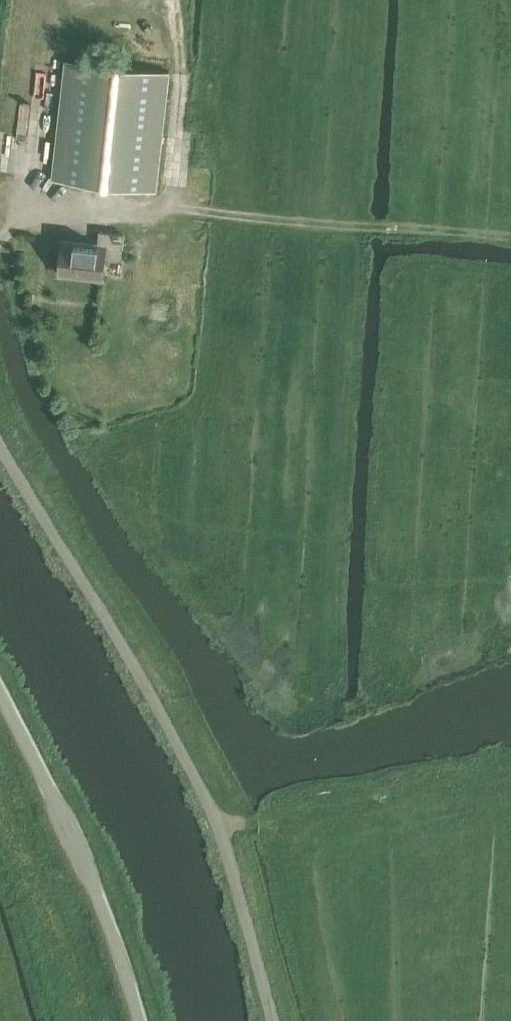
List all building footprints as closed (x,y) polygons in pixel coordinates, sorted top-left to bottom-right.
[(156,190),(169,71),(63,59),(50,178),(156,190)] [(59,274),(103,278),(106,257),(121,259),(124,232),(102,230),(101,242),(63,238),(59,274)]
